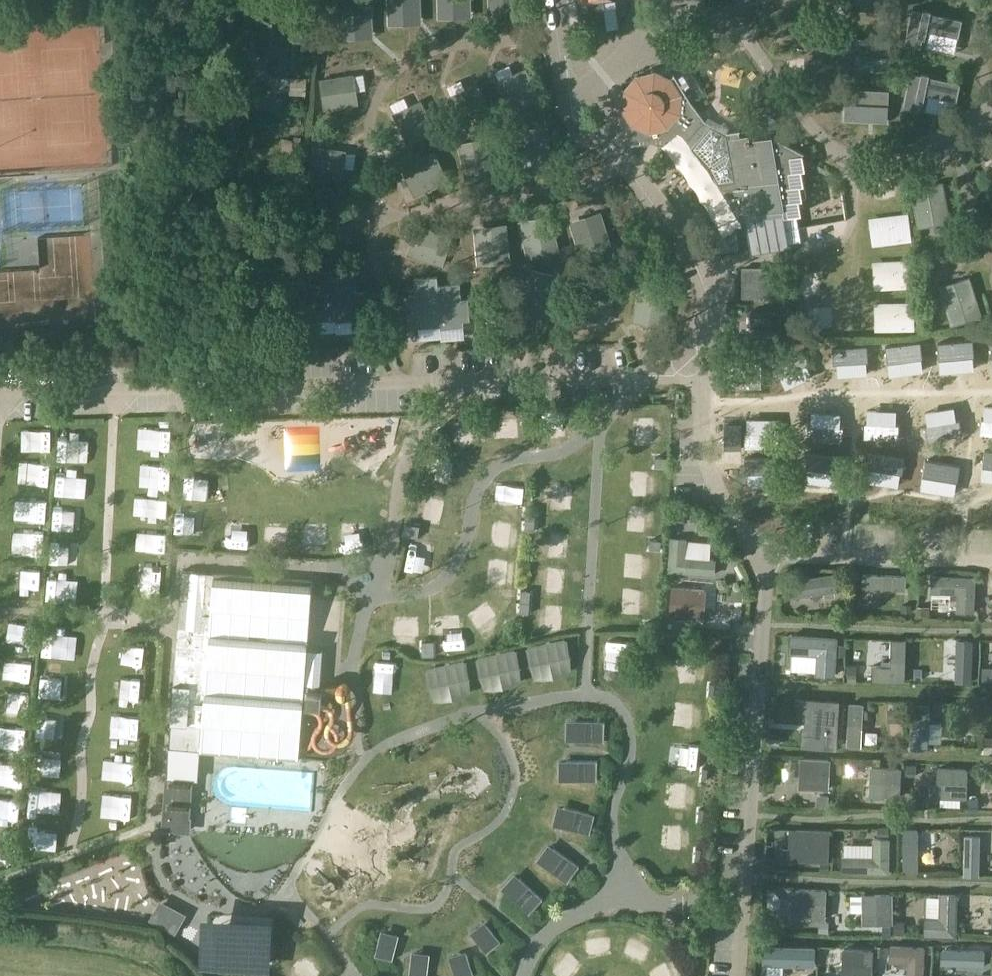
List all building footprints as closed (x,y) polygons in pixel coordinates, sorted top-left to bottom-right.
[(344,31),(373,30),(371,0),(342,0),(344,31)] [(393,17),(422,15),(421,0),(392,0),(393,17)] [(443,11),(473,10),(473,0),(442,0),(443,11)] [(584,32),(607,29),(603,0),(580,0),(584,32)] [(739,19),(738,0),(721,0),(722,20),(739,19)] [(791,5),(770,0),(760,0),(754,26),(784,34),(791,5)] [(852,10),(883,13),(884,0),(853,0),(852,10)] [(926,31),(930,31),(957,37),(958,37),(960,28),(962,19),(930,13),(930,11),(923,9),(922,11),(912,9),(908,28),(906,36),(904,44),(920,47),(922,38),(924,39),(925,37),(926,31)] [(286,19),(259,17),(258,49),(263,49),(263,52),(271,53),(270,72),(288,73),(288,50),(286,50),(286,19)] [(860,39),(857,70),(888,73),(890,42),(860,39)] [(498,81),(513,112),(540,98),(526,68),(498,81)] [(803,153),(804,152),(775,138),(774,138),(771,136),(749,139),(744,140),(743,136),(745,136),(745,135),(739,136),(739,131),(739,130),(727,132),(726,131),(726,132),(712,124),(705,120),(704,119),(690,100),(674,74),(673,75),(670,78),(654,71),(636,76),(624,90),(622,109),(632,124),(634,137),(635,139),(648,138),(648,136),(666,138),(683,144),(691,149),(697,154),(709,167),(716,178),(718,183),(719,183),(713,185),(714,193),(713,194),(716,211),(717,210),(716,204),(725,202),(733,216),(735,216),(736,221),(743,220),(743,215),(782,208),(783,209),(784,216),(796,214),(801,213),(798,199),(802,198),(799,184),(803,183),(801,169),(804,168),(802,153),(803,153)] [(928,95),(955,101),(956,101),(960,83),(928,76),(929,75),(921,73),(921,74),(910,72),(903,107),(919,111),(920,102),(923,102),(924,94),(928,95)] [(324,109),(358,104),(354,75),(320,80),(324,109)] [(307,78),(289,77),(287,102),(297,103),(297,104),(305,104),(307,78)] [(450,96),(464,127),(492,114),(477,83),(450,96)] [(845,85),(844,117),(887,119),(889,87),(845,85)] [(224,92),(222,127),(217,177),(226,177),(225,185),(233,186),(234,178),(236,178),(240,120),(245,120),(246,94),(242,93),(224,92)] [(393,114),(408,145),(436,132),(421,101),(393,114)] [(284,125),(276,177),(296,179),(300,147),(303,119),(296,118),(295,126),(284,125)] [(513,130),(517,160),(547,156),(544,127),(513,130)] [(459,140),(463,170),(493,166),(489,136),(459,140)] [(312,146),(309,178),(344,182),(347,149),(312,146)] [(403,168),(421,191),(445,173),(427,149),(403,168)] [(910,189),(917,229),(949,223),(941,183),(910,189)] [(687,203),(691,218),(703,215),(700,200),(687,203)] [(834,202),(799,220),(812,244),(846,226),(834,202)] [(308,240),(338,244),(342,215),(311,211),(308,240)] [(908,211),(868,216),(872,243),(912,238),(908,211)] [(573,228),(582,256),(611,247),(603,219),(573,228)] [(426,220),(410,250),(440,266),(456,237),(426,220)] [(523,228),(531,257),(561,248),(552,220),(523,228)] [(475,240),(483,268),(512,259),(504,231),(475,240)] [(912,257),(873,259),(874,287),(913,285),(912,257)] [(779,295),(779,267),(742,267),(742,296),(779,295)] [(310,287),(304,288),(305,310),(312,310),(313,314),(335,312),(335,321),(359,318),(359,314),(365,313),(363,291),(357,292),(355,276),(333,277),(332,269),(309,271),(310,287)] [(533,272),(524,302),(553,311),(563,282),(533,272)] [(415,294),(408,295),(410,317),(417,316),(417,321),(439,319),(440,328),(463,325),(463,321),(470,320),(468,298),(461,299),(460,283),(438,285),(437,276),(414,278),(415,294)] [(589,278),(580,307),(609,317),(619,287),(589,278)] [(937,287),(948,327),(980,318),(969,278),(937,287)] [(647,283),(637,313),(667,322),(676,292),(647,283)] [(914,300),(874,300),(875,329),(914,328),(914,300)] [(766,312),(743,315),(745,329),(768,326),(766,312)] [(973,337),(938,340),(939,356),(975,353),(973,337)] [(921,339),(886,344),(888,360),(923,355),(921,339)] [(868,343),(832,346),(833,361),(869,358),(868,343)] [(597,348),(601,364),(618,360),(614,344),(597,348)] [(802,347),(771,361),(777,375),(808,361),(802,347)] [(824,361),(824,380),(834,380),(835,362),(824,361)] [(728,376),(728,388),(761,388),(761,376),(728,376)] [(621,412),(622,437),(654,436),(653,411),(621,412)] [(513,427),(513,414),(486,413),(486,426),(513,427)] [(979,430),(991,432),(991,416),(981,415),(979,430)] [(960,416),(925,422),(928,438),(963,432),(960,416)] [(864,419),(863,435),(899,437),(900,421),(864,419)] [(808,421),(807,437),(843,439),(844,424),(808,421)] [(533,424),(534,441),(571,440),(571,423),(533,424)] [(744,428),(744,444),(779,444),(780,429),(744,428)] [(292,433),(292,444),(310,443),(310,433),(292,433)] [(328,438),(332,453),(348,449),(345,434),(328,438)] [(316,445),(280,446),(281,470),(317,468),(316,445)] [(981,477),(991,479),(991,449),(985,448),(981,477)] [(808,450),(806,465),(841,471),(844,456),(808,450)] [(870,450),(868,465),(903,471),(905,456),(870,450)] [(777,455),(744,455),(745,471),(777,470),(777,455)] [(925,458),(921,487),(954,493),(959,464),(925,458)] [(656,478),(657,462),(620,461),(619,477),(656,478)] [(479,469),(478,486),(517,488),(518,470),(479,469)] [(813,473),(797,473),(796,508),(812,508),(813,473)] [(833,473),(831,508),(846,509),(847,473),(833,473)] [(863,475),(864,511),(876,511),(876,474),(863,475)] [(978,477),(961,477),(961,513),(977,514),(978,477)] [(528,501),(564,502),(564,486),(528,485),(528,501)] [(412,491),(411,515),(445,516),(446,492),(412,491)] [(609,498),(608,512),(646,514),(647,499),(609,498)] [(928,512),(929,499),(919,499),(919,512),(928,512)] [(506,506),(506,528),(517,529),(518,507),(506,506)] [(526,519),(526,535),(567,537),(567,521),(526,519)] [(445,532),(414,530),(413,545),(444,547),(445,532)] [(482,535),(480,552),(517,558),(520,536),(504,534),(503,539),(482,535)] [(669,572),(715,575),(716,561),(685,559),(687,539),(671,538),(669,572)] [(525,549),(524,570),(562,571),(563,550),(525,549)] [(731,570),(730,556),(717,556),(717,570),(731,570)] [(602,560),(602,576),(645,576),(645,560),(602,560)] [(514,591),(523,594),(529,571),(520,569),(514,591)] [(214,571),(214,572),(182,570),(173,683),(174,683),(170,723),(200,725),(198,751),(299,759),(304,705),(302,705),(303,697),(317,698),(317,700),(319,700),(323,648),(321,648),(321,650),(306,649),(307,641),(308,641),(313,579),(214,571)] [(834,570),(791,577),(793,594),(837,587),(834,570)] [(863,574),(862,589),(905,590),(906,576),(863,574)] [(525,602),(538,602),(538,593),(554,594),(555,577),(527,575),(525,602)] [(974,613),(975,577),(931,575),(930,593),(957,594),(956,612),(974,613)] [(669,617),(704,620),(707,590),(672,587),(669,617)] [(647,608),(647,594),(604,593),(604,607),(647,608)] [(717,593),(716,618),(738,619),(740,594),(717,593)] [(480,601),(477,615),(509,622),(512,608),(480,601)] [(543,631),(544,613),(520,613),(520,630),(543,631)] [(606,645),(638,643),(638,624),(605,626),(606,645)] [(395,652),(430,653),(431,635),(395,634),(395,652)] [(790,635),(789,653),(817,655),(816,676),(834,677),(837,638),(790,635)] [(574,679),(594,671),(582,639),(561,646),(574,679)] [(873,666),(873,681),(905,681),(905,639),(892,639),(891,666),(873,666)] [(926,673),(927,643),(909,642),(907,672),(926,673)] [(942,651),(942,682),(973,682),(973,651),(965,651),(965,646),(956,646),(956,651),(942,651)] [(538,691),(552,688),(545,651),(531,654),(538,691)] [(511,664),(498,666),(502,698),(515,697),(511,664)] [(459,683),(465,712),(483,709),(478,680),(459,683)] [(849,703),(847,746),(861,747),(863,704),(849,703)] [(913,703),(910,747),(925,748),(928,704),(913,703)] [(799,737),(830,739),(832,709),(801,707),(799,737)] [(567,719),(566,739),(604,741),(605,720),(567,719)] [(799,788),(830,790),(832,760),(801,758),(799,788)] [(559,759),(559,779),(597,780),(597,760),(559,759)] [(870,796),(900,798),(902,768),(871,766),(870,796)] [(936,797),(967,799),(969,769),(938,767),(936,797)] [(165,774),(161,827),(188,829),(192,776),(165,774)] [(558,804),(553,824),(590,833),(595,813),(558,804)] [(796,829),(795,860),(828,862),(829,830),(796,829)] [(918,829),(903,829),(903,872),(918,872),(918,829)] [(970,833),(969,869),(984,869),(985,833),(970,833)] [(842,856),(841,873),(888,874),(889,839),(872,838),(872,857),(842,856)] [(549,843),(537,859),(567,881),(579,865),(549,843)] [(514,874),(502,887),(516,899),(528,886),(514,874)] [(797,889),(796,919),(826,920),(827,890),(797,889)] [(854,912),(853,891),(842,892),(843,912),(854,912)] [(863,895),(863,925),(894,924),(894,894),(863,895)] [(956,937),(957,894),(939,894),(939,917),(924,917),(924,936),(956,937)] [(483,921),(471,932),(486,950),(499,940),(483,921)] [(381,931),(375,955),(392,959),(397,935),(381,931)] [(925,947),(890,946),(889,962),(907,963),(906,975),(923,975),(925,947)] [(761,947),(760,962),(807,965),(807,949),(761,947)] [(874,951),(844,948),(842,975),(872,975),(874,951)] [(941,948),(941,963),(984,965),(985,950),(941,948)] [(409,975),(427,975),(429,953),(412,951),(409,975)] [(448,957),(455,975),(471,975),(474,975),(466,951),(448,957)]
